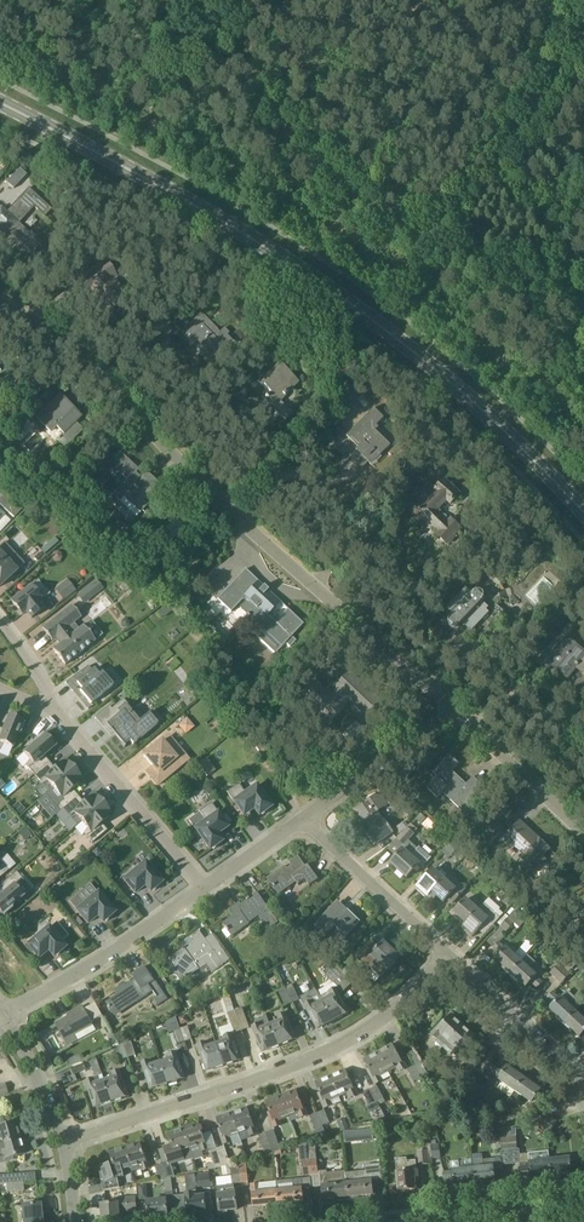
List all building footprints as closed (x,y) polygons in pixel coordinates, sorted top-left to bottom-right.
[(27,175),(20,168),(6,182),(14,189),(27,175)] [(35,207),(45,217),(52,210),(29,188),(6,213),(1,208),(0,209),(0,227),(6,233),(9,231),(32,253),(40,245),(42,246),(44,244),(39,239),(32,232),(31,232),(30,233),(19,223),(35,207)] [(114,280),(117,277),(107,261),(74,281),(83,295),(91,289),(98,296),(97,297),(111,311),(112,312),(129,294),(114,280)] [(198,290),(206,281),(201,276),(192,285),(198,290)] [(240,300),(231,310),(236,315),(245,305),(240,300)] [(217,331),(218,330),(202,313),(190,324),(186,320),(172,324),(181,332),(179,334),(191,347),(198,340),(209,351),(211,350),(216,355),(224,348),(226,350),(234,343),(227,335),(230,333),(224,327),(219,332),(217,331)] [(316,368),(305,357),(296,365),(308,377),(316,368)] [(281,402),(299,383),(278,363),(259,383),(271,394),(266,398),(255,410),(262,416),(270,407),(286,422),(293,414),(281,402)] [(374,392),(379,387),(375,383),(370,388),(374,392)] [(84,430),(76,422),(77,421),(70,414),(74,410),(60,395),(36,418),(50,433),(56,427),(64,434),(58,440),(65,448),(84,430)] [(369,404),(365,399),(361,403),(365,407),(369,404)] [(43,407),(36,400),(27,408),(34,416),(43,407)] [(376,430),(379,427),(377,425),(384,418),(375,408),(367,415),(347,436),(359,447),(357,450),(374,466),(382,458),(380,456),(386,450),(391,445),(376,430)] [(4,420),(0,423),(0,435),(9,425),(4,420)] [(159,485),(146,473),(140,479),(135,474),(139,470),(129,461),(125,464),(121,460),(111,471),(119,478),(122,475),(127,480),(124,483),(113,494),(120,501),(124,497),(140,513),(148,505),(144,501),(159,485)] [(447,501),(451,504),(460,494),(446,480),(436,490),(440,494),(428,505),(420,506),(419,506),(417,506),(416,507),(415,509),(414,509),(414,510),(414,511),(414,512),(413,512),(413,513),(414,514),(414,515),(414,516),(415,517),(415,518),(417,519),(418,520),(420,520),(421,520),(428,520),(440,532),(436,535),(446,545),(461,529),(451,519),(448,523),(436,512),(447,501)] [(5,508),(14,517),(20,510),(22,509),(13,500),(5,508)] [(78,519),(82,513),(75,508),(71,514),(78,519)] [(58,542),(55,538),(41,549),(45,553),(58,542)] [(14,553),(5,542),(0,546),(0,587),(25,564),(19,558),(11,565),(7,560),(14,553)] [(304,624),(246,570),(217,599),(231,612),(237,606),(254,622),(248,628),(275,654),(286,643),(291,648),(298,641),(292,636),(304,624)] [(77,594),(82,601),(94,592),(101,586),(96,580),(77,594)] [(41,601),(43,599),(32,584),(11,601),(22,615),(26,612),(32,618),(46,607),(41,601)] [(76,590),(72,585),(59,595),(63,600),(76,590)] [(482,601),(483,600),(484,598),(484,597),(484,595),(484,594),(483,592),(481,591),(480,591),(478,591),(476,591),(475,592),(473,594),(466,587),(446,609),(453,616),(450,619),(449,620),(449,621),(449,622),(449,623),(449,624),(449,625),(450,626),(451,627),(452,628),(453,628),(454,628),(455,628),(457,628),(459,627),(463,622),(472,630),(471,632),(489,612),(487,610),(489,607),(482,601)] [(196,599),(192,594),(187,597),(190,603),(196,599)] [(160,602),(156,596),(151,599),(155,605),(160,602)] [(159,611),(164,618),(174,610),(170,603),(159,611)] [(81,617),(72,605),(43,628),(52,640),(56,637),(61,643),(53,650),(65,665),(95,641),(83,626),(73,634),(68,628),(81,617)] [(558,629),(565,623),(561,618),(554,623),(558,629)] [(96,639),(103,634),(91,619),(84,624),(96,639)] [(124,619),(121,621),(121,625),(123,628),(127,628),(130,626),(130,622),(128,620),(124,619)] [(576,632),(567,625),(539,661),(547,668),(545,670),(551,674),(556,668),(562,667),(570,673),(576,665),(583,671),(583,652),(569,640),(576,632)] [(102,673),(99,675),(93,668),(91,669),(88,665),(66,683),(66,684),(67,683),(73,691),(79,686),(82,690),(80,691),(91,704),(113,686),(102,673)] [(372,688),(370,690),(350,672),(336,687),(337,689),(331,696),(315,681),(302,695),(331,723),(345,708),(344,707),(350,701),(368,717),(384,700),(372,688)] [(124,712),(130,706),(124,699),(111,709),(117,716),(106,725),(106,724),(106,725),(110,731),(114,727),(118,731),(115,733),(125,744),(129,740),(133,745),(158,724),(149,714),(135,725),(124,712)] [(4,744),(12,748),(18,733),(21,734),(25,724),(22,723),(23,721),(9,716),(4,729),(0,728),(0,750),(4,744)] [(187,718),(178,725),(186,735),(195,727),(187,718)] [(365,730),(355,721),(342,734),(352,744),(365,730)] [(34,775),(49,762),(44,756),(55,746),(46,735),(45,736),(43,734),(34,741),(36,743),(24,753),(30,760),(26,765),(34,775)] [(189,759),(172,737),(165,743),(163,740),(153,748),(144,755),(154,767),(147,772),(158,785),(189,759)] [(281,748),(271,753),(274,759),(284,753),(281,748)] [(480,783),(474,778),(475,778),(474,777),(466,785),(452,771),(459,763),(450,754),(449,755),(450,755),(434,773),(433,772),(438,777),(427,789),(438,798),(443,793),(462,811),(459,814),(466,820),(476,809),(470,804),(472,802),(467,797),(480,783)] [(207,758),(198,764),(207,777),(215,771),(207,758)] [(75,770),(66,759),(55,768),(49,762),(34,775),(43,784),(48,782),(53,788),(75,770)] [(84,780),(75,770),(53,788),(46,795),(60,811),(63,809),(78,796),(73,790),(84,780)] [(262,794),(264,793),(259,786),(258,787),(257,786),(245,794),(239,784),(227,792),(244,816),(254,808),(259,815),(262,813),(263,815),(270,810),(268,809),(271,807),(262,794)] [(104,804),(95,793),(84,802),(78,796),(63,809),(72,818),(77,816),(83,822),(104,804)] [(357,808),(372,830),(366,834),(374,846),(394,832),(386,820),(384,822),(378,813),(388,806),(378,793),(357,808)] [(13,807),(19,815),(26,809),(19,802),(13,807)] [(104,804),(83,822),(88,828),(84,833),(93,843),(108,830),(102,824),(113,814),(104,804)] [(228,827),(211,804),(200,812),(206,821),(195,829),(196,830),(194,831),(199,838),(201,837),(210,850),(213,848),(214,849),(221,845),(219,843),(222,841),(217,834),(228,827)] [(421,814),(416,819),(421,824),(426,819),(421,814)] [(493,819),(478,834),(489,845),(503,830),(493,819)] [(521,821),(505,837),(505,838),(522,854),(518,858),(534,874),(548,860),(543,856),(550,849),(521,821)] [(397,827),(401,832),(406,828),(403,823),(397,827)] [(32,836),(26,828),(19,834),(25,842),(32,836)] [(415,835),(407,828),(397,839),(405,846),(415,835)] [(459,848),(452,841),(446,846),(454,853),(459,848)] [(92,852),(97,858),(103,853),(98,847),(92,852)] [(403,850),(391,863),(407,878),(419,865),(422,868),(430,859),(418,849),(411,857),(403,850)] [(8,854),(3,858),(11,867),(15,863),(8,854)] [(308,865),(306,867),(298,856),(289,862),(292,865),(287,869),(285,866),(267,879),(279,895),(297,882),(298,884),(305,880),(310,886),(319,880),(308,865)] [(1,860),(0,861),(0,878),(9,870),(1,860)] [(162,882),(152,870),(154,869),(148,862),(147,864),(146,862),(124,880),(135,893),(145,885),(150,892),(153,889),(154,891),(161,886),(159,884),(162,882)] [(427,897),(447,875),(442,870),(439,874),(434,869),(417,887),(427,897)] [(18,881),(22,878),(17,872),(0,886),(0,890),(3,894),(0,897),(0,912),(2,914),(3,914),(4,916),(13,908),(11,906),(23,896),(18,889),(21,885),(18,881)] [(450,873),(447,875),(427,897),(428,897),(428,896),(433,901),(437,896),(444,903),(447,899),(452,904),(467,889),(450,873)] [(115,912),(105,900),(106,899),(101,893),(99,894),(98,893),(77,911),(88,924),(98,916),(103,922),(106,920),(107,921),(113,916),(112,914),(115,912)] [(259,916),(268,930),(279,922),(258,893),(250,899),(249,898),(247,900),(249,903),(239,909),(235,903),(234,903),(236,905),(229,910),(233,917),(223,924),(226,928),(222,931),(227,938),(231,935),(232,937),(250,924),(249,923),(259,916)] [(478,910),(466,899),(454,913),(466,923),(478,910)] [(361,922),(349,910),(346,913),(337,904),(317,926),(327,935),(335,926),(346,937),(361,922)] [(488,920),(493,925),(500,918),(485,904),(478,911),(478,910),(466,923),(461,928),(472,938),(488,920)] [(527,920),(517,910),(509,918),(501,927),(506,933),(515,923),(520,928),(527,920)] [(75,921),(80,927),(84,924),(79,918),(75,921)] [(56,935),(57,934),(52,927),(50,929),(49,927),(28,945),(39,958),(48,950),(54,957),(57,954),(58,956),(64,950),(63,949),(66,947),(56,935)] [(299,933),(307,940),(313,934),(306,927),(299,933)] [(213,934),(206,939),(199,931),(188,939),(193,945),(186,950),(184,948),(182,949),(183,950),(170,958),(176,966),(172,969),(181,982),(207,964),(212,972),(230,960),(213,934)] [(527,955),(534,946),(529,941),(521,949),(515,956),(506,948),(499,943),(494,948),(500,954),(496,960),(504,967),(502,968),(510,975),(527,955)] [(400,958),(383,942),(378,948),(372,942),(356,958),(363,965),(365,962),(381,978),(400,958)] [(535,963),(527,955),(510,975),(517,981),(518,980),(526,987),(531,982),(537,988),(543,982),(536,976),(537,976),(529,969),(535,963)] [(345,974),(344,973),(335,963),(324,974),(333,983),(334,984),(345,974)] [(565,969),(559,964),(550,973),(556,979),(565,969)] [(156,981),(155,981),(145,966),(132,975),(137,982),(128,988),(125,984),(117,990),(120,994),(106,1003),(112,1012),(134,997),(138,1002),(154,991),(158,996),(155,998),(159,1005),(168,1000),(156,981)] [(565,969),(556,979),(562,984),(571,974),(565,969)] [(294,987),(287,991),(293,1003),(300,1000),(294,987)] [(293,1003),(287,991),(285,988),(278,991),(280,994),(286,1007),(293,1003)] [(349,1012),(336,988),(321,997),(323,1000),(334,1021),(349,1012)] [(561,997),(560,998),(553,992),(548,998),(555,1004),(550,1009),(558,1016),(557,1018),(564,1024),(576,1011),(567,1003),(561,997)] [(334,1021),(323,1000),(315,1004),(309,993),(301,997),(318,1029),(334,1021)] [(574,997),(571,1000),(567,1003),(576,1011),(579,1008),(582,1005),(574,997)] [(194,1001),(186,1000),(185,1006),(193,1008),(194,1001)] [(92,1026),(82,1007),(68,1015),(69,1017),(57,1024),(69,1045),(79,1040),(76,1035),(92,1026)] [(243,1009),(235,1011),(242,1031),(249,1029),(243,1009)] [(242,1031),(235,1011),(228,1013),(231,1022),(232,1025),(235,1033),(242,1031)] [(571,1031),(572,1030),(580,1037),(583,1034),(583,1033),(583,1019),(576,1011),(564,1024),(571,1031)] [(271,1025),(279,1045),(295,1039),(286,1014),(279,1017),(280,1021),(271,1025)] [(181,1026),(189,1023),(186,1015),(178,1018),(181,1026)] [(443,1048),(464,1026),(452,1015),(441,1027),(440,1025),(432,1033),(437,1038),(435,1041),(443,1048)] [(271,1025),(267,1016),(256,1020),(258,1025),(253,1027),(263,1052),(279,1045),(271,1025)] [(475,1036),(464,1026),(443,1048),(451,1055),(453,1053),(458,1058),(466,1050),(464,1048),(475,1036)] [(188,1027),(181,1029),(185,1042),(192,1040),(188,1027)] [(185,1042),(181,1029),(173,1031),(177,1044),(185,1042)] [(112,1032),(107,1035),(110,1042),(116,1038),(112,1032)] [(240,1060),(232,1034),(225,1037),(226,1041),(216,1045),(223,1065),(240,1060)] [(119,1045),(116,1039),(110,1042),(114,1048),(119,1045)] [(131,1041),(124,1044),(129,1058),(136,1055),(131,1041)] [(216,1045),(207,1048),(205,1042),(198,1045),(207,1071),(223,1065),(216,1045)] [(129,1058),(124,1044),(117,1047),(121,1060),(129,1058)] [(401,1057),(399,1059),(392,1045),(378,1053),(388,1071),(397,1066),(400,1071),(407,1067),(401,1057)] [(421,1078),(428,1075),(421,1062),(415,1050),(408,1054),(414,1066),(421,1078)] [(176,1052),(169,1055),(171,1060),(161,1063),(168,1083),(184,1078),(176,1052)] [(82,1053),(68,1061),(71,1067),(83,1062),(86,1061),(82,1053)] [(388,1071),(378,1053),(365,1060),(372,1074),(370,1075),(376,1084),(383,1081),(380,1076),(388,1071)] [(97,1059),(90,1062),(93,1068),(99,1066),(97,1059)] [(168,1083),(161,1063),(151,1066),(150,1061),(142,1063),(151,1089),(168,1083)] [(74,1075),(87,1069),(83,1062),(71,1067),(74,1075)] [(501,1082),(515,1091),(525,1077),(517,1071),(516,1073),(507,1067),(503,1072),(490,1063),(486,1070),(499,1079),(498,1080),(501,1082)] [(414,1082),(421,1078),(414,1066),(408,1069),(414,1082)] [(472,1074),(465,1069),(457,1080),(464,1085),(472,1074)] [(354,1084),(352,1085),(345,1070),(331,1077),(339,1096),(349,1092),(351,1097),(358,1094),(354,1084)] [(120,1071),(113,1073),(115,1078),(105,1081),(112,1102),(128,1096),(120,1071)] [(472,1074),(464,1085),(470,1089),(478,1078),(472,1074)] [(331,1077),(316,1083),(323,1097),(321,1098),(325,1108),(332,1105),(330,1100),(339,1096),(331,1077)] [(541,1090),(533,1084),(533,1083),(525,1077),(515,1091),(532,1103),(540,1108),(544,1101),(537,1096),(541,1090)] [(112,1102),(105,1081),(95,1084),(94,1079),(86,1082),(95,1107),(112,1102)] [(371,1090),(377,1102),(384,1098),(377,1086),(371,1090)] [(371,1090),(364,1093),(371,1105),(377,1102),(371,1090)] [(303,1105),(301,1106),(296,1091),(281,1097),(289,1117),(298,1113),(300,1118),(307,1115),(303,1105)] [(289,1117),(281,1097),(267,1102),(272,1117),(270,1117),(274,1128),(281,1125),(279,1120),(289,1117)] [(247,1108),(232,1113),(239,1133),(248,1130),(250,1135),(257,1133),(254,1123),(252,1124),(247,1108)] [(317,1113),(323,1126),(330,1123),(325,1110),(317,1113)] [(232,1113),(217,1118),(223,1134),(220,1134),(224,1144),(231,1142),(229,1137),(239,1133),(232,1113)] [(317,1113),(310,1117),(315,1130),(318,1135),(325,1132),(322,1127),(323,1126),(317,1113)] [(551,1118),(545,1113),(537,1124),(543,1129),(551,1118)] [(459,1122),(461,1116),(454,1114),(452,1121),(459,1122)] [(557,1122),(551,1118),(543,1129),(550,1133),(557,1122)] [(0,1127),(0,1143),(21,1137),(16,1122),(0,1127)] [(202,1151),(207,1150),(203,1138),(199,1124),(184,1129),(190,1149),(191,1149),(194,1161),(204,1158),(202,1151)] [(349,1129),(347,1124),(339,1127),(342,1132),(349,1129)] [(515,1127),(508,1128),(510,1151),(518,1150),(515,1127)] [(502,1152),(510,1151),(508,1128),(500,1128),(502,1152)] [(190,1149),(184,1129),(169,1134),(173,1146),(159,1150),(163,1164),(167,1178),(175,1177),(171,1165),(186,1160),(182,1152),(190,1149)] [(372,1129),(365,1130),(367,1141),(374,1140),(372,1129)] [(267,1133),(274,1153),(281,1151),(274,1130),(267,1133)] [(267,1133),(259,1135),(267,1156),(274,1153),(267,1133)] [(25,1153),(21,1137),(0,1143),(0,1163),(10,1160),(9,1158),(25,1153)] [(431,1141),(431,1143),(432,1159),(441,1159),(440,1145),(437,1145),(436,1141),(431,1141)] [(147,1157),(145,1158),(140,1143),(125,1148),(131,1168),(132,1168),(133,1173),(150,1168),(147,1157)] [(418,1151),(418,1165),(430,1164),(429,1160),(432,1159),(431,1143),(426,1144),(426,1150),(418,1151)] [(307,1146),(300,1147),(303,1177),(311,1176),(309,1160),(308,1150),(307,1146)] [(222,1167),(231,1165),(225,1147),(217,1149),(222,1167)] [(131,1168),(125,1148),(110,1153),(114,1164),(108,1166),(108,1165),(100,1167),(101,1172),(100,1172),(104,1191),(120,1188),(118,1178),(125,1176),(123,1171),(131,1168)] [(215,1169),(222,1167),(217,1149),(215,1150),(210,1151),(215,1169)] [(316,1150),(308,1150),(309,1160),(317,1159),(316,1150)] [(503,1166),(494,1167),(494,1165),(483,1167),(483,1159),(482,1154),(471,1155),(472,1160),(475,1186),(485,1185),(485,1183),(495,1182),(494,1175),(503,1174),(503,1166)] [(542,1179),(552,1178),(550,1161),(530,1163),(529,1154),(520,1154),(522,1172),(530,1171),(531,1178),(541,1177),(542,1179)] [(579,1158),(570,1159),(570,1158),(550,1161),(552,1178),(562,1177),(562,1175),(572,1174),(571,1167),(580,1166),(579,1158)] [(317,1159),(309,1160),(311,1176),(319,1175),(317,1159)] [(416,1161),(407,1162),(407,1159),(396,1160),(398,1180),(399,1192),(416,1190),(414,1179),(418,1179),(416,1161)] [(472,1160),(462,1161),(462,1167),(452,1168),(452,1172),(444,1172),(445,1180),(454,1179),(454,1186),(465,1185),(465,1187),(475,1186),(472,1160)] [(239,1164),(241,1184),(249,1183),(247,1162),(239,1164)] [(163,1164),(155,1167),(160,1180),(164,1179),(167,1178),(163,1164)] [(236,1193),(234,1193),(234,1184),(241,1184),(239,1164),(230,1166),(232,1176),(216,1178),(220,1212),(238,1210),(236,1193)] [(381,1164),(365,1166),(366,1171),(346,1173),(349,1200),(359,1199),(359,1197),(374,1195),(373,1182),(383,1180),(381,1164)] [(327,1171),(320,1172),(322,1186),(323,1200),(338,1199),(339,1201),(349,1200),(346,1173),(346,1171),(328,1173),(327,1171)] [(0,1175),(0,1184),(6,1183),(23,1182),(23,1173),(0,1175)] [(210,1173),(195,1175),(197,1190),(212,1189),(210,1173)] [(166,1194),(173,1193),(172,1178),(167,1178),(164,1179),(166,1194)] [(302,1179),(294,1180),(295,1189),(293,1189),(279,1191),(278,1191),(280,1207),(290,1206),(289,1204),(304,1203),(302,1179)] [(7,1192),(24,1191),(23,1182),(6,1183),(7,1192)] [(278,1191),(277,1182),(251,1184),(254,1208),(269,1206),(269,1208),(280,1207),(278,1191)] [(205,1197),(195,1198),(194,1194),(187,1195),(174,1196),(175,1206),(176,1215),(188,1214),(188,1215),(195,1214),(196,1216),(197,1215),(197,1214),(207,1213),(205,1197)] [(128,1198),(118,1199),(118,1203),(102,1205),(102,1204),(103,1221),(109,1221),(119,1221),(120,1221),(119,1212),(137,1211),(137,1197),(128,1198)] [(168,1217),(166,1200),(147,1202),(149,1219),(168,1217)] [(22,1206),(24,1221),(42,1221),(41,1204),(22,1206)]
